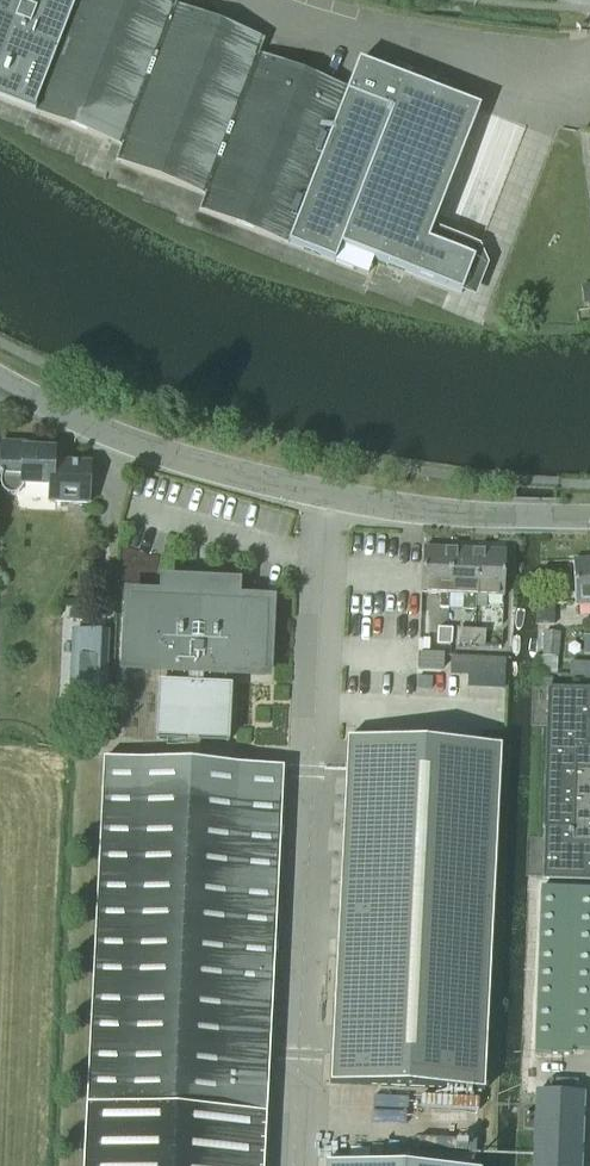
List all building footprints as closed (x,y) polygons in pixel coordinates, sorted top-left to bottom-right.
[(258,57),(263,44),(174,9),(177,0),(0,0),(0,99),(121,146),(116,161),(205,195),(199,210),(352,270),(373,261),(461,295),(474,262),(428,244),(479,110),(476,109),(358,63),(347,92),(258,57)] [(22,446),(0,445),(0,488),(1,490),(3,493),(6,495),(10,496),(14,495),(17,493),(19,490),(21,487),(47,487),(47,502),(87,503),(88,465),(51,464),(52,452),(22,451),(22,446)] [(422,549),(420,595),(439,597),(438,610),(447,611),(448,597),(450,550),(422,549)] [(450,550),(448,597),(463,598),(462,611),(474,612),(475,609),(475,598),(478,552),(450,550)] [(475,598),(475,609),(486,609),(486,599),(503,600),(505,553),(478,552),(475,598)] [(589,607),(589,561),(572,562),(574,608),(589,607)] [(272,955),(274,913),(275,888),(277,846),(278,840),(280,798),(281,774),(281,769),(195,765),(196,761),(196,745),(197,741),(226,743),(229,674),(263,676),(267,605),(202,601),(192,601),(164,599),(127,597),(123,669),(158,671),(154,739),(184,741),(182,764),(101,760),(80,1165),(261,1165),(262,1150),(263,1126),(264,1112),(266,1060),(272,960),(272,955)] [(553,627),(553,607),(536,607),(536,627),(553,627)] [(450,646),(451,630),(437,629),(436,645),(450,646)] [(484,647),(485,632),(456,630),(455,646),(484,647)] [(71,631),(69,693),(105,694),(108,633),(71,631)] [(558,659),(560,634),(543,633),(541,658),(558,659)] [(442,671),(442,655),(417,655),(417,670),(442,671)] [(576,690),(546,690),(543,830),(543,843),(542,881),(589,882),(589,691),(576,690)] [(482,1092),(499,748),(345,740),(328,1085),(482,1092)] [(540,889),(534,1054),(571,1056),(571,1051),(589,1052),(589,891),(540,889)] [(584,1095),(534,1093),(533,1115),(524,1115),(523,1132),(532,1132),(531,1165),(581,1165),(584,1095)]
